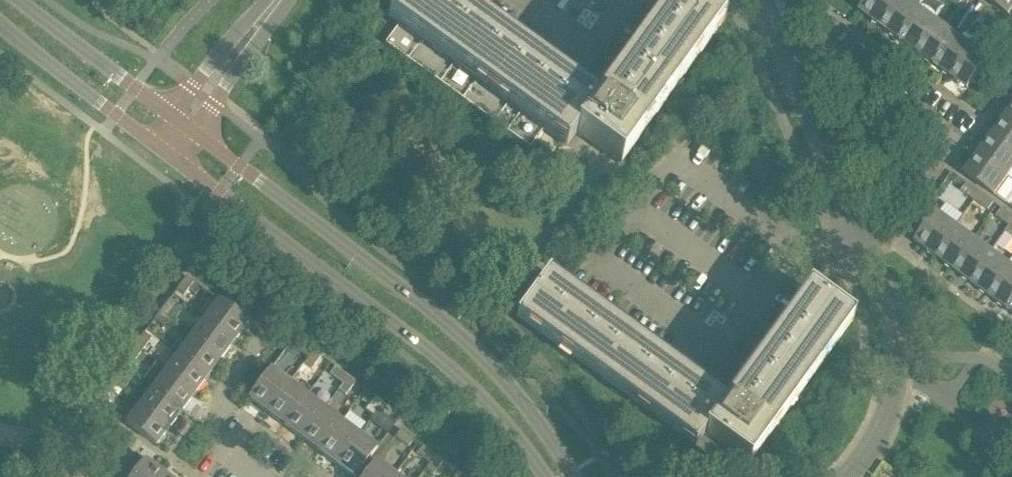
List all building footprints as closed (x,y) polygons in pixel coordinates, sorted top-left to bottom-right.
[(383,13),(390,18),(397,23),(400,26),(386,45),(530,149),(545,129),(568,145),(577,133),(619,164),(722,21),(692,0),(681,0),(611,96),(600,111),(572,91),(446,0),(393,0),(383,13)] [(898,0),(870,0),(861,12),(879,25),(898,0)] [(918,8),(907,0),(898,0),(879,25),(896,38),(918,8)] [(896,38),(914,51),(936,22),(947,7),(937,0),(924,0),(918,8),(896,38)] [(1011,12),(1011,0),(987,0),(1009,16),(1011,12)] [(982,4),(976,12),(982,16),(978,22),(983,25),(987,20),(989,21),(995,13),(984,6),(982,4)] [(995,13),(989,21),(1003,31),(1008,23),(1003,19),(995,13)] [(932,64),(953,34),(936,22),(914,51),(932,64)] [(544,44),(573,65),(580,56),(552,34),(544,44)] [(953,34),(932,64),(949,76),(970,47),(953,34)] [(970,47),(949,76),(968,90),(989,61),(970,47)] [(992,139),(1011,154),(1011,127),(1004,122),(992,139)] [(979,157),(1009,178),(1011,181),(1011,154),(992,139),(981,154),(979,157)] [(966,175),(996,196),(1005,203),(1011,194),(1011,181),(1009,178),(979,157),(966,175)] [(974,201),(980,193),(967,183),(961,191),(974,201)] [(980,193),(974,201),(987,210),(993,203),(980,193)] [(938,213),(916,243),(918,245),(934,256),(956,226),(964,215),(947,203),(939,214),(938,213)] [(1011,222),(1011,216),(1001,208),(996,216),(1009,226),(1011,222)] [(952,269),(974,239),(956,226),(934,256),(952,269)] [(974,239),(952,269),(970,282),(992,252),(974,239)] [(987,295),(1009,264),(992,252),(970,282),(987,295)] [(987,295),(1005,307),(1011,297),(1011,266),(1009,264),(987,295)] [(186,276),(176,289),(184,295),(188,289),(192,292),(198,285),(186,276)] [(528,308),(521,317),(696,445),(698,442),(705,433),(711,438),(716,441),(727,449),(747,463),(764,440),(828,351),(850,321),(812,294),(768,356),(739,396),(728,412),(702,392),(670,369),(564,292),(548,280),(528,308)] [(169,298),(160,311),(161,312),(168,317),(177,304),(169,298)] [(206,318),(236,340),(249,322),(220,300),(206,318)] [(160,311),(154,319),(167,329),(173,321),(167,317),(168,317),(161,312),(160,311)] [(223,358),(236,340),(206,318),(193,336),(223,358)] [(135,346),(143,352),(153,339),(145,333),(135,346)] [(180,353),(210,375),(223,358),(193,336),(180,353)] [(671,348),(701,369),(708,359),(679,338),(671,348)] [(309,357),(315,350),(302,340),(296,348),(309,357)] [(133,365),(143,352),(135,346),(125,359),(133,365)] [(315,350),(309,357),(305,363),(312,369),(322,355),(315,350)] [(197,393),(210,375),(180,353),(167,370),(197,393)] [(159,364),(146,381),(154,388),(184,410),(197,393),(167,370),(159,364)] [(343,383),(349,375),(336,366),(331,374),(343,383)] [(269,413),(291,382),(272,368),(250,399),(269,413)] [(113,373),(108,380),(109,381),(116,385),(117,386),(121,390),(127,383),(115,373),(113,373)] [(349,375),(343,383),(339,389),(347,395),(357,381),(349,375)] [(108,380),(98,393),(99,394),(106,399),(112,391),(116,385),(109,381),(108,380)] [(286,425),(308,395),(291,382),(269,413),(286,425)] [(171,427),(184,410),(154,388),(141,405),(171,427)] [(308,395),(286,425),(303,438),(325,408),(308,395)] [(378,409),(384,402),(376,396),(366,409),(374,415),(378,409)] [(384,402),(378,409),(392,419),(397,411),(384,402)] [(157,446),(171,427),(141,405),(128,423),(157,446)] [(320,452),(342,421),(325,408),(303,438),(320,452)] [(342,421),(320,452),(338,465),(360,434),(342,421)] [(400,428),(394,436),(408,446),(414,439),(400,428)] [(338,465),(354,476),(356,476),(378,448),(360,434),(338,465)] [(423,445),(417,453),(430,463),(436,455),(423,445)] [(430,463),(426,468),(433,474),(443,461),(436,455),(430,463)] [(164,473),(146,460),(134,476),(161,476),(164,473)] [(394,474),(377,461),(365,476),(392,476),(394,474)]
